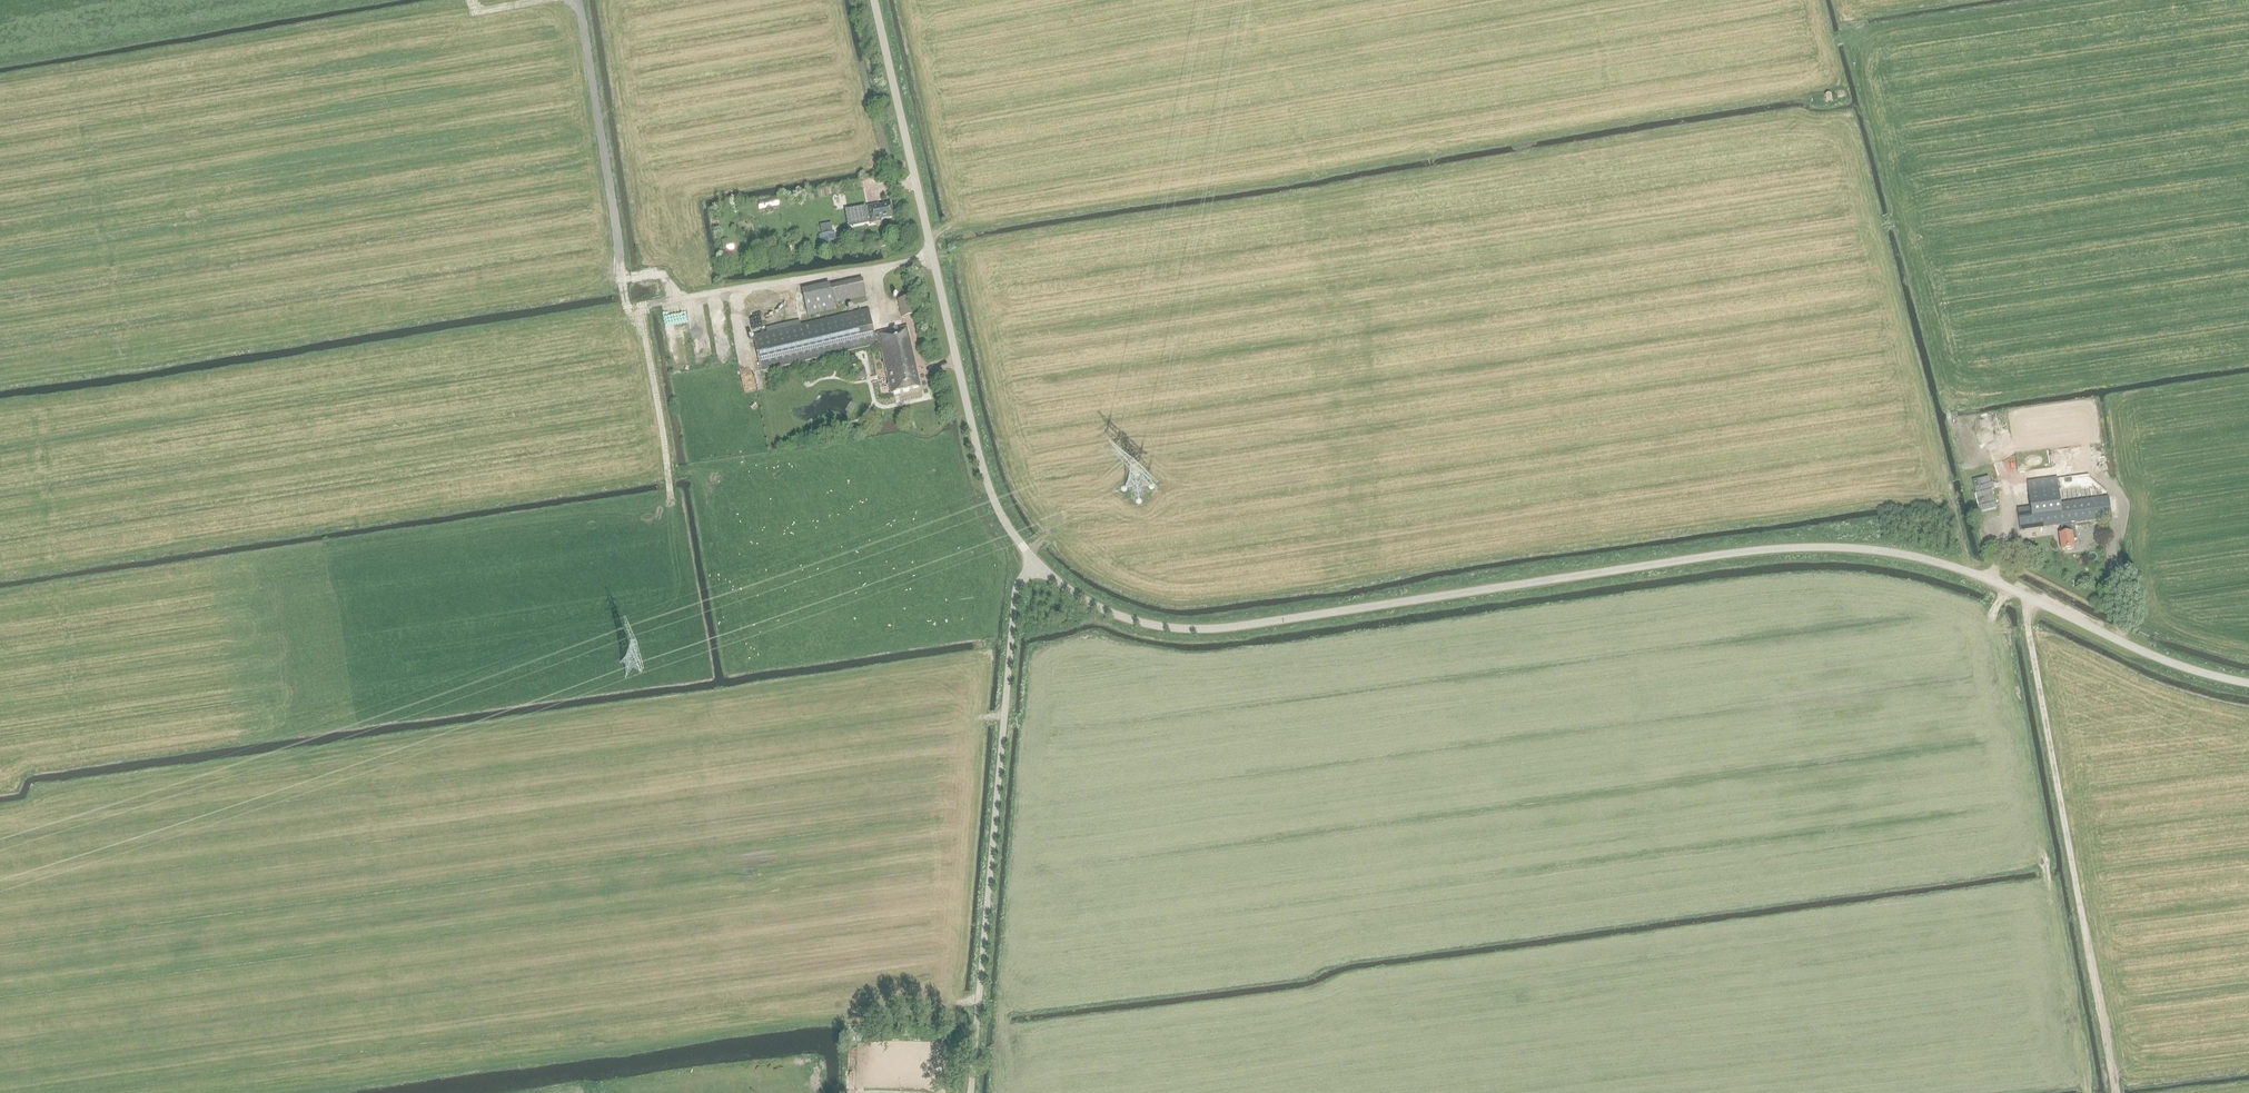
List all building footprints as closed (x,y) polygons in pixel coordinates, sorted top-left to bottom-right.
[(866,208),(849,211),(851,222),(868,219),(869,223),(880,221),(880,220),(892,217),(889,204),(877,206),(877,204),(866,207),(866,208)] [(837,248),(835,232),(819,234),(821,250),(837,248)] [(726,252),(734,250),(731,238),(723,240),(726,252)] [(828,284),(801,290),(807,316),(833,310),(832,304),(865,296),(861,278),(828,286),(828,284)] [(909,296),(896,299),(901,317),(914,314),(909,296)] [(760,371),(879,344),(890,394),(920,387),(906,327),(877,333),(877,334),(873,335),(867,309),(752,335),(760,371)] [(854,358),(846,365),(852,371),(859,364),(854,358)] [(1990,484),(1988,477),(1973,481),(1980,512),(1996,509),(1992,490),(1994,489),(1993,483),(1990,484)] [(2017,510),(2020,532),(2061,526),(2062,534),(2059,535),(2061,551),(2074,549),(2073,541),(2077,540),(2075,524),(2112,519),(2109,497),(2060,504),(2057,480),(2028,484),(2031,508),(2017,510)]
